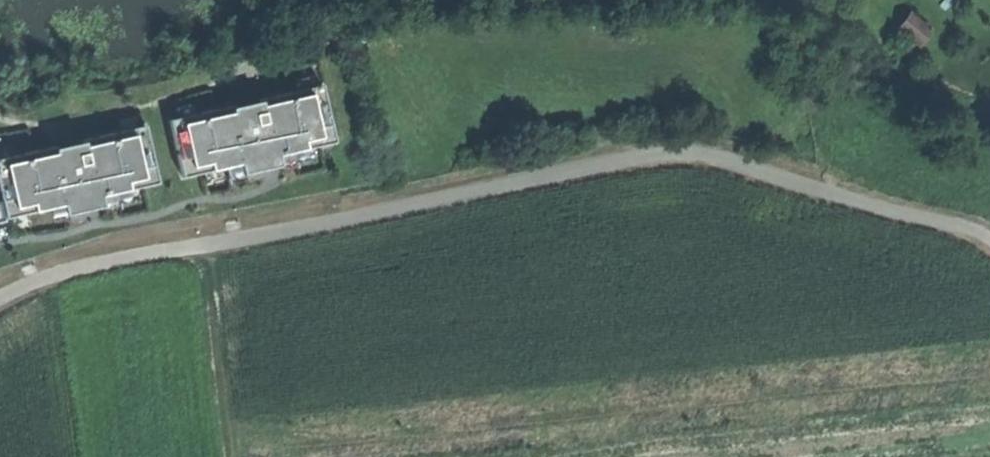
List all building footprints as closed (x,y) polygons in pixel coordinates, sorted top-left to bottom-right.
[(897,28),(919,46),(931,30),(909,13),(897,28)] [(169,124),(182,181),(239,168),(242,178),(279,169),(277,159),(334,146),(321,88),(258,103),(258,105),(232,111),(232,109),(169,124)] [(6,225),(5,223),(63,209),(65,219),(103,211),(100,200),(158,187),(144,130),(81,144),(82,147),(56,153),(55,150),(0,164),(0,227),(6,225)]
